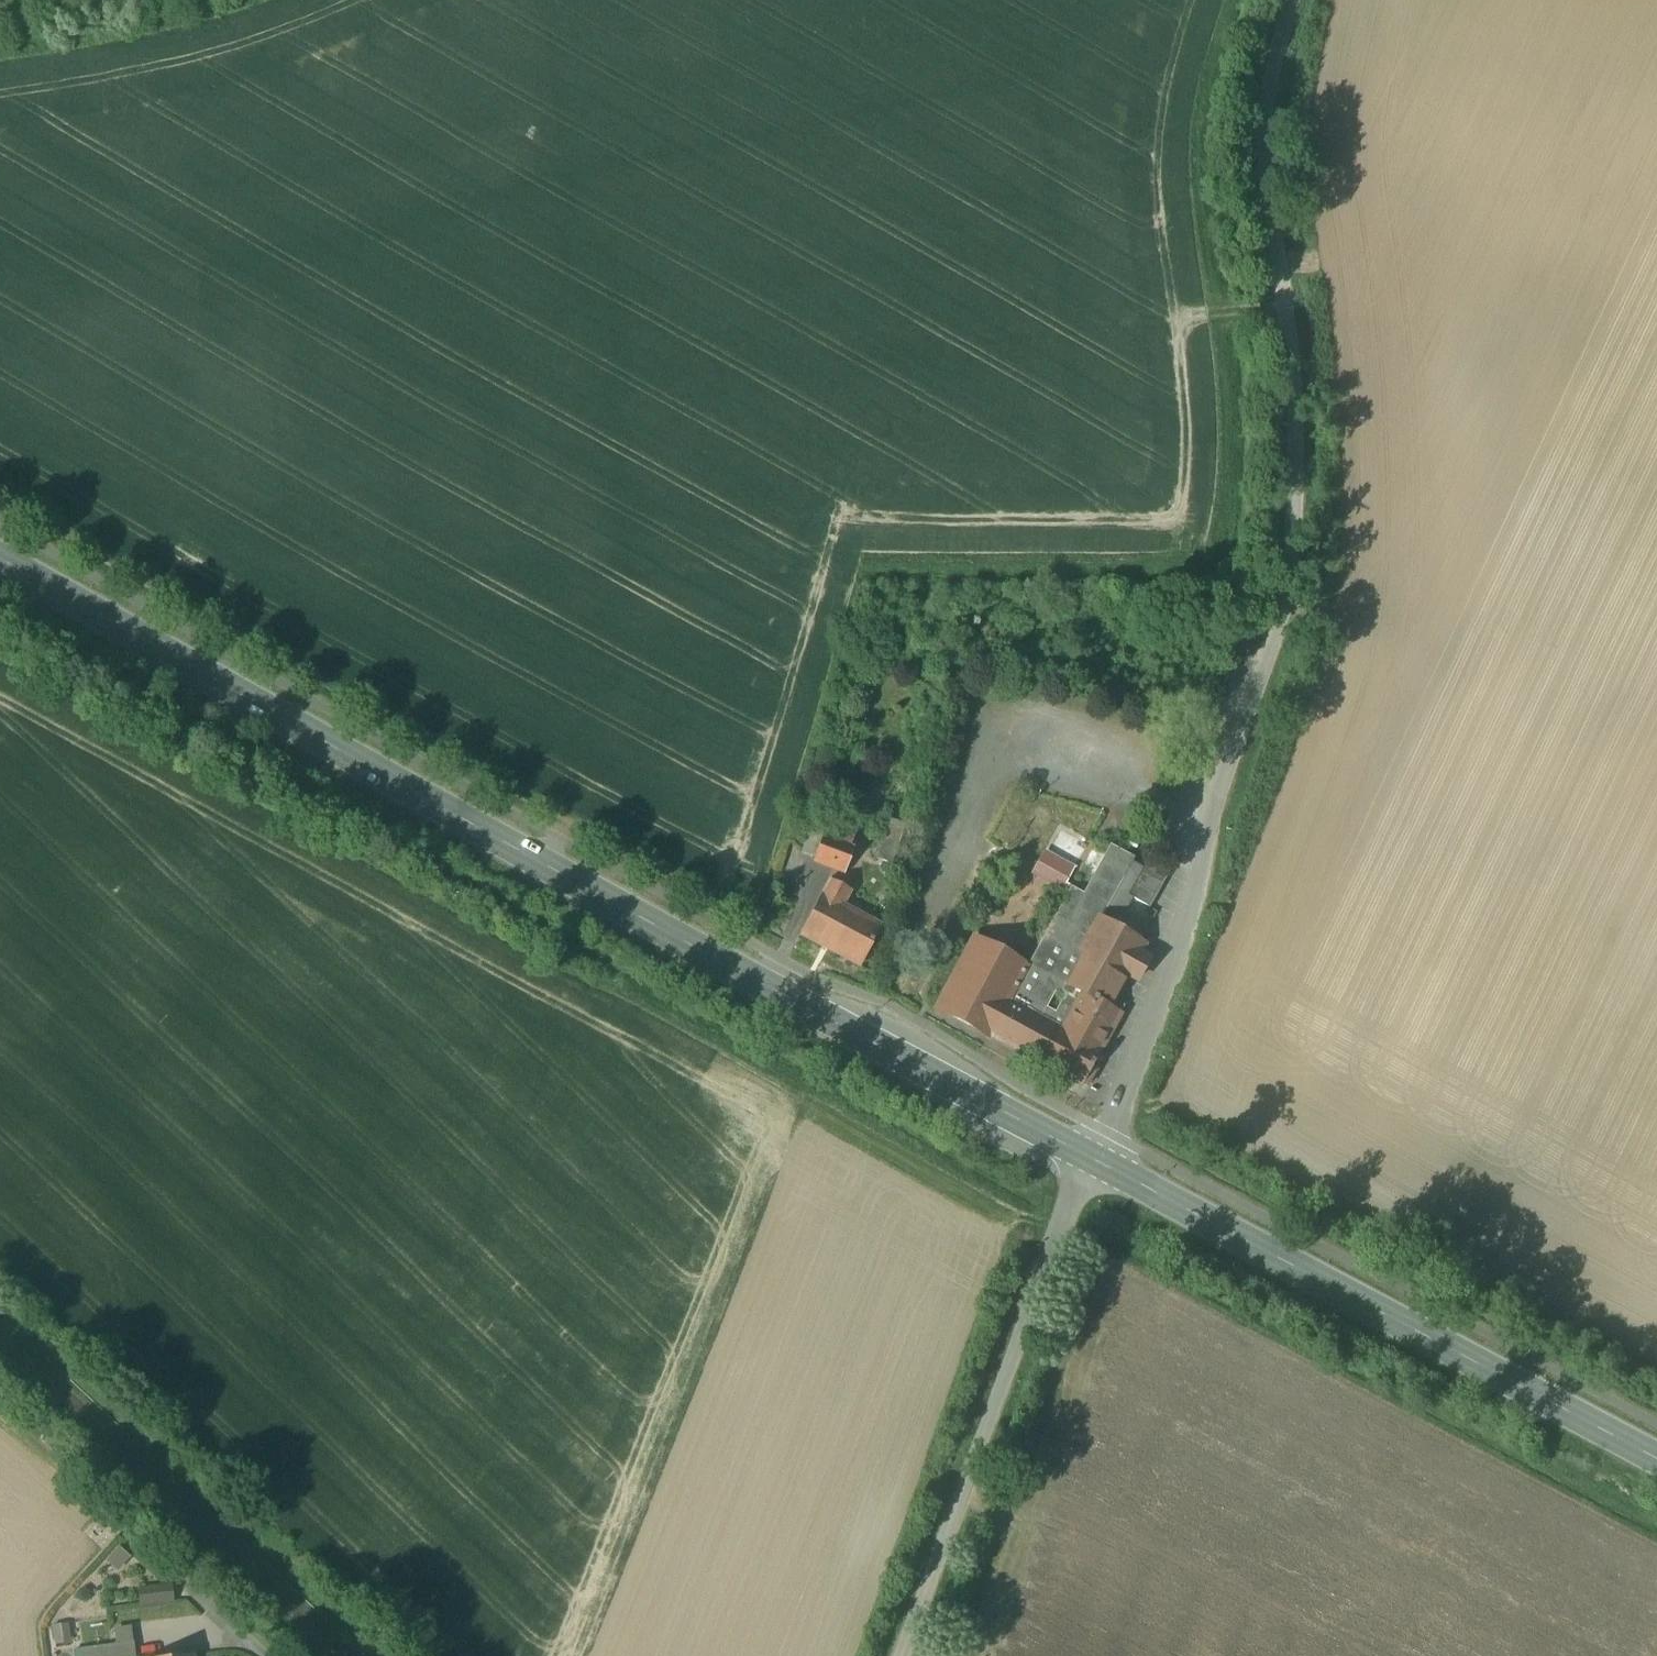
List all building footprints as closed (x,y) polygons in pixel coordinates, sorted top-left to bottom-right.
[(1050,850),(1076,862),(1086,841),(1060,829),(1050,850)] [(825,835),(814,862),(845,874),(855,846),(825,835)] [(1026,971),(1009,1001),(1046,1020),(1101,921),(1135,859),(1111,846),(1084,894),(1072,888),(1026,971)] [(1048,850),(1036,875),(1069,892),(1082,867),(1048,850)] [(852,891),(830,880),(801,935),(861,966),(881,927),(844,908),(852,891)] [(1009,1001),(1026,971),(1017,967),(1015,961),(975,939),(937,1010),(1064,1078),(1061,1084),(1065,1086),(1070,1088),(1073,1082),(1082,1087),(1083,1085),(1087,1087),(1097,1069),(1093,1067),(1101,1051),(1121,1014),(1109,1008),(1127,975),(1138,980),(1149,960),(1138,954),(1144,945),(1101,921),(1046,1020),(1009,1001)] [(115,1561),(128,1572),(141,1558),(128,1547),(115,1561)] [(171,1588),(141,1589),(142,1605),(172,1604),(171,1588)] [(76,1625),(59,1626),(60,1645),(77,1644),(76,1625)] [(75,1652),(76,1655),(135,1655),(133,1630),(115,1631),(117,1648),(75,1652)]
